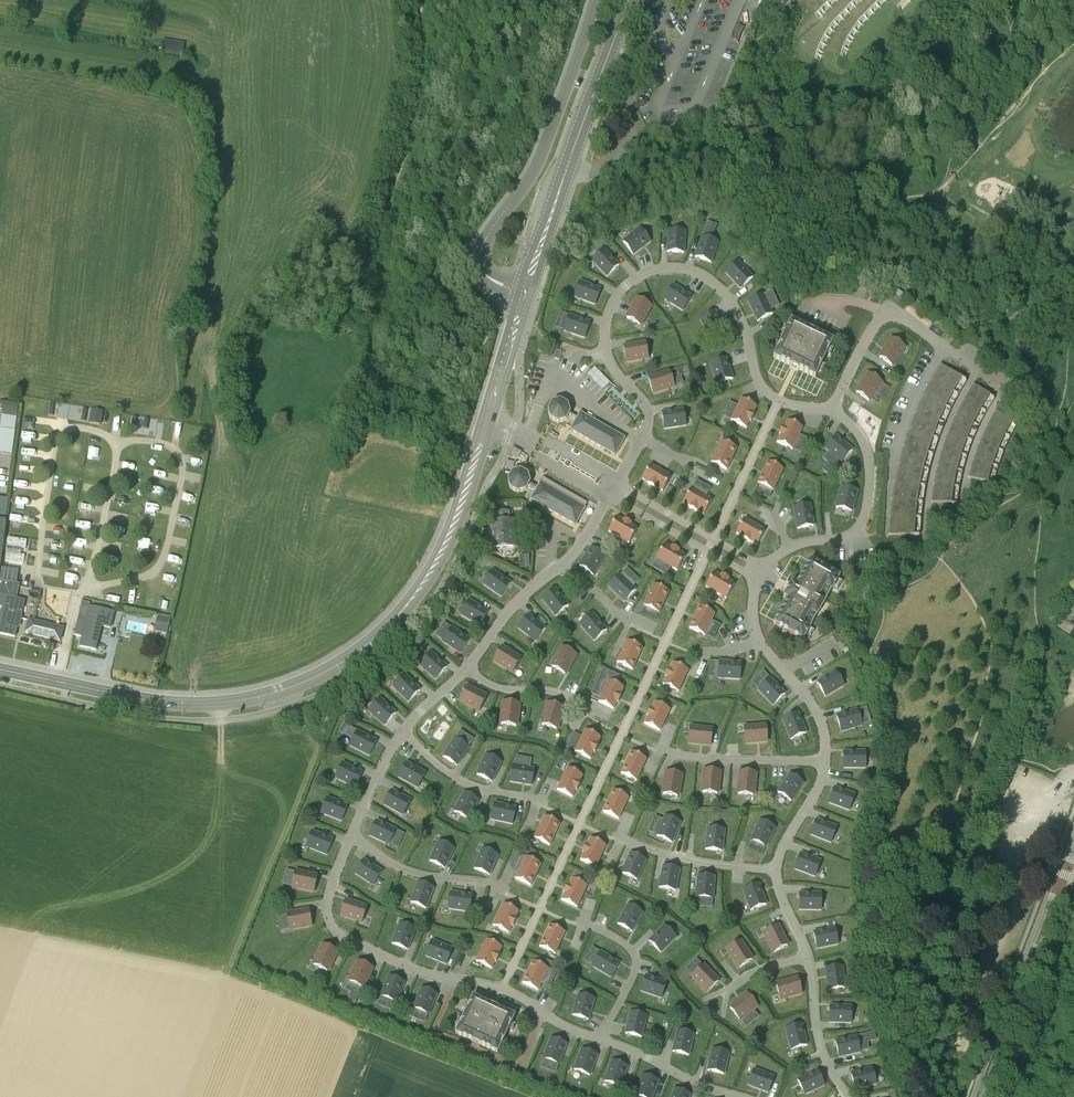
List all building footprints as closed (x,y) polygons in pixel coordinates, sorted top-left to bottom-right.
[(789,0),(774,0),(768,8),(776,15),(789,0)] [(808,2),(809,18),(819,28),(808,47),(821,60),(835,65),(845,66),(915,8),(923,0),(810,0),(808,2)] [(640,228),(623,242),(633,255),(650,242),(640,228)] [(685,231),(668,230),(667,252),(684,253),(685,231)] [(718,242),(702,236),(695,257),(711,262),(718,242)] [(604,249),(592,261),(607,276),(619,265),(604,249)] [(738,261),(726,273),(741,288),(753,277),(738,261)] [(574,297),(595,305),(600,289),(580,282),(574,297)] [(683,311),(691,297),(673,285),(664,299),(683,311)] [(773,314),(763,294),(748,302),(758,321),(773,314)] [(651,306),(637,298),(626,318),(640,325),(651,306)] [(700,320),(712,338),(726,329),(715,311),(700,320)] [(590,322),(569,315),(564,331),(585,338),(590,322)] [(815,377),(826,355),(833,340),(791,321),(773,357),(815,377)] [(892,339),(879,358),(892,366),(905,347),(892,339)] [(645,343),(623,347),(626,362),(648,358),(645,343)] [(733,379),(729,367),(726,358),(710,363),(717,384),(733,379)] [(958,396),(966,382),(967,382),(940,365),(940,366),(931,380),(958,396)] [(670,372),(648,378),(653,393),(674,387),(670,372)] [(856,393),(857,393),(869,401),(882,382),(868,374),(856,393)] [(951,410),(958,396),(931,380),(930,381),(931,381),(923,396),(922,396),(951,410)] [(986,413),(994,399),(995,399),(973,384),(973,385),(974,386),(964,400),(986,413)] [(944,425),(951,411),(951,410),(922,396),(922,397),(923,397),(916,413),(915,412),(915,413),(944,425)] [(741,399),(731,421),(746,428),(749,421),(751,422),(754,414),(753,414),(756,407),(741,399)] [(978,427),(986,413),(964,400),(963,400),(964,401),(956,416),(955,416),(978,427)] [(578,418),(572,414),(571,414),(568,405),(561,401),(552,403),(548,411),(550,419),(558,423),(566,421),(573,425),(570,430),(616,455),(625,438),(581,413),(578,418)] [(18,405),(3,403),(2,416),(17,418),(18,405)] [(683,409),(672,411),(662,412),(664,429),(686,426),(683,409)] [(103,412),(91,410),(89,424),(101,426),(103,412)] [(1010,438),(1017,424),(1018,423),(996,410),(995,411),(996,411),(988,426),(987,426),(1010,438)] [(938,440),(943,425),(944,425),(915,413),(916,413),(909,429),(938,440)] [(2,416),(0,430),(15,432),(17,418),(2,416)] [(972,442),(978,427),(955,416),(956,417),(949,432),(948,432),(972,442)] [(779,435),(780,435),(777,442),(792,450),(802,428),(787,421),(784,428),(783,427),(779,435)] [(1003,452),(1010,438),(987,426),(987,427),(980,443),(979,443),(1003,452)] [(933,455),(938,441),(938,440),(909,429),(908,430),(909,430),(904,446),(903,446),(933,456),(933,455)] [(0,433),(0,453),(12,455),(15,432),(0,430),(0,433)] [(966,457),(972,442),(948,432),(948,433),(949,433),(943,449),(942,449),(966,457)] [(825,448),(842,463),(853,450),(836,436),(825,448)] [(722,441),(712,463),(727,470),(737,448),(722,441)] [(998,468),(1003,453),(1003,452),(979,443),(980,443),(974,459),(973,459),(973,460),(998,468)] [(933,456),(903,446),(903,447),(899,463),(898,463),(898,464),(929,471),(933,456)] [(962,472),(966,457),(942,449),(942,450),(938,466),(937,466),(962,472)] [(993,484),(998,468),(973,460),(974,460),(969,477),(968,476),(968,477),(993,484)] [(783,469),(768,462),(758,483),(773,491),(783,469)] [(925,487),(929,472),(929,471),(898,464),(899,464),(895,481),(894,481),(925,487)] [(663,491),(671,477),(651,465),(642,479),(649,483),(648,484),(655,488),(656,487),(663,491)] [(959,488),(962,473),(962,472),(937,466),(937,467),(938,467),(934,484),(959,488)] [(520,471),(512,473),(508,480),(510,489),(518,493),(526,491),(534,495),(531,500),(575,526),(585,508),(540,483),(537,488),(530,484),(528,475),(520,471)] [(923,503),(925,487),(894,481),(894,482),(895,482),(892,499),(891,498),(891,499),(923,503)] [(957,504),(959,489),(959,488),(934,484),(932,501),(931,501),(931,502),(956,505),(957,504)] [(852,512),(858,491),(842,486),(836,507),(852,512)] [(692,488),(683,503),(690,507),(689,508),(696,512),(697,511),(704,515),(712,500),(692,488)] [(921,519),(923,503),(891,499),(892,499),(890,516),(889,517),(921,519)] [(810,504),(794,507),(798,529),(814,526),(810,504)] [(512,521),(511,511),(495,512),(495,518),(494,518),(494,522),(493,522),(494,539),(489,539),(489,548),(513,547),(512,524),(513,524),(513,521),(512,521)] [(624,520),(624,521),(617,517),(609,532),(629,543),(638,529),(631,525),(631,524),(624,520)] [(920,536),(921,520),(921,519),(889,517),(890,517),(889,534),(888,534),(888,535),(890,535),(920,536)] [(736,533),(743,537),(743,538),(750,542),(750,541),(757,545),(765,531),(745,519),(736,533)] [(27,541),(9,538),(7,547),(26,549),(27,541)] [(665,544),(656,559),(677,571),(685,556),(679,552),(679,551),(672,547),(672,548),(665,544)] [(605,557),(591,548),(579,566),(593,575),(605,557)] [(25,556),(7,553),(5,562),(24,564),(25,556)] [(784,597),(788,599),(774,624),(803,640),(840,577),(811,560),(797,584),(792,582),(784,597)] [(4,568),(2,582),(17,584),(19,570),(4,568)] [(493,570),(483,584),(501,596),(511,583),(493,570)] [(721,576),(714,572),(706,587),(726,599),(735,584),(728,580),(729,579),(722,575),(721,576)] [(620,575),(609,587),(624,602),(636,590),(620,575)] [(669,592),(654,584),(644,606),(659,613),(669,592)] [(556,616),(569,606),(555,589),(542,599),(556,616)] [(25,601),(0,596),(0,607),(3,607),(0,622),(0,634),(15,637),(18,622),(20,622),(25,601)] [(479,626),(488,611),(469,600),(461,614),(479,626)] [(82,636),(79,646),(91,649),(96,624),(109,627),(112,613),(89,608),(90,603),(82,601),(78,617),(75,635),(82,636)] [(715,614),(699,607),(689,628),(705,635),(715,614)] [(580,624),(594,641),(607,630),(592,613),(580,624)] [(546,628),(537,622),(528,615),(518,628),(535,641),(546,628)] [(157,616),(154,631),(167,634),(170,619),(157,616)] [(29,620),(29,621),(26,632),(60,641),(63,628),(29,620)] [(442,641),(450,646),(460,653),(470,640),(452,627),(442,641)] [(633,670),(643,648),(627,641),(617,663),(633,670)] [(521,659),(512,653),(502,647),(494,661),(513,673),(521,659)] [(552,667),(565,675),(576,655),(562,647),(552,667)] [(436,679),(447,667),(431,652),(420,665),(436,679)] [(740,679),(741,663),(719,661),(718,678),(740,679)] [(663,685),(678,692),(688,670),(673,663),(670,670),(669,670),(665,677),(666,678),(663,685)] [(836,671),(825,678),(817,682),(826,697),(844,686),(836,671)] [(408,702),(420,690),(405,675),(393,686),(408,702)] [(773,705),(785,694),(770,678),(758,690),(773,705)] [(608,681),(598,702),(614,709),(617,702),(618,703),(622,695),(620,695),(624,688),(608,681)] [(480,711),(487,697),(467,687),(460,701),(480,711)] [(369,711),(385,725),(396,713),(380,699),(369,711)] [(516,726),(519,704),(504,702),(501,724),(516,726)] [(647,716),(648,717),(644,724),(660,731),(670,710),(655,702),(651,709),(650,709),(647,716)] [(557,729),(559,722),(563,708),(548,703),(542,725),(557,729)] [(857,709),(837,716),(841,732),(862,725),(857,709)] [(783,719),(791,739),(806,733),(798,713),(783,719)] [(766,726),(744,727),(745,743),(767,742),(766,726)] [(713,730),(690,727),(688,743),(711,745),(713,730)] [(597,745),(601,738),(585,730),(575,752),(590,759),(594,752),(595,753),(598,745),(597,745)] [(369,756),(377,741),(357,731),(350,746),(369,756)] [(443,757),(457,766),(469,747),(455,738),(443,757)] [(866,768),(866,751),(844,751),(844,768),(866,768)] [(621,774),(636,781),(647,759),(631,752),(621,774)] [(477,774),(492,782),(501,762),(486,755),(477,774)] [(355,787),(362,772),(343,763),(335,778),(355,787)] [(418,788),(426,773),(407,763),(399,777),(418,788)] [(513,765),(510,782),(531,785),(534,769),(513,765)] [(579,783),(583,776),(567,768),(557,790),(573,797),(576,790),(577,791),(580,783),(579,783)] [(704,770),(702,793),(718,794),(720,772),(704,770)] [(682,775),(672,773),(666,772),(663,794),(678,797),(682,775)] [(756,773),(740,772),(738,794),(754,796),(756,773)] [(778,792),(791,801),(804,783),(790,774),(778,792)] [(855,795),(847,792),(835,787),(829,803),(849,810),(855,795)] [(411,801),(400,795),(392,790),(384,805),(403,815),(411,801)] [(613,790),(603,812),(619,819),(629,798),(613,790)] [(469,819),(479,800),(464,792),(454,812),(469,819)] [(341,821),(347,806),(327,797),(321,813),(341,821)] [(491,819),(512,824),(516,808),(495,803),(491,819)] [(672,842),(681,823),(665,816),(657,836),(672,842)] [(550,846),(560,824),(545,817),(534,838),(550,846)] [(837,827),(817,819),(811,835),(831,842),(837,827)] [(760,820),(751,840),(766,847),(775,827),(760,820)] [(396,830),(377,821),(370,836),(389,845),(396,830)] [(708,828),(706,849),(722,851),(725,830),(708,828)] [(333,839),(331,839),(313,831),(306,847),(327,855),(333,839)] [(584,853),(580,860),(596,867),(606,846),(590,839),(587,846),(586,845),(583,853),(584,853)] [(430,861),(445,868),(454,849),(439,841),(430,861)] [(490,875),(497,858),(498,855),(483,849),(474,869),(490,875)] [(631,853),(628,860),(622,873),(637,880),(646,860),(631,853)] [(821,861),(801,853),(795,869),(815,877),(821,861)] [(541,864),(525,857),(515,879),(531,886),(541,864)] [(373,885),(382,871),(364,860),(355,874),(373,885)] [(680,869),(663,866),(659,887),(676,891),(680,869)] [(314,892),(317,876),(295,872),(292,887),(314,892)] [(698,876),(697,889),(696,897),(713,899),(715,877),(698,876)] [(565,893),(562,900),(577,907),(587,886),(572,879),(568,886),(567,885),(564,893),(565,893)] [(426,908),(434,888),(419,882),(411,902),(426,908)] [(751,910),(767,905),(759,884),(744,890),(751,910)] [(448,909),(470,912),(472,895),(451,892),(448,909)] [(821,893),(800,893),(799,910),(821,910),(821,893)] [(367,907),(346,900),(341,915),(362,922),(367,907)] [(515,919),(519,912),(503,904),(493,926),(509,933),(512,926),(513,926),(517,919),(515,919)] [(643,913),(628,905),(618,924),(632,932),(643,913)] [(312,926),(309,910),(287,914),(290,930),(312,926)] [(408,950),(411,941),(416,929),(400,923),(392,944),(408,950)] [(550,925),(540,947),(555,954),(565,932),(550,925)] [(665,926),(649,941),(661,953),(676,937),(665,926)] [(778,926),(764,933),(774,953),(788,946),(778,926)] [(835,928),(814,932),(817,948),(838,944),(835,928)] [(486,940),(477,960),(476,962),(492,969),(495,962),(496,962),(500,955),(499,954),(502,947),(486,940)] [(432,941),(426,956),(446,964),(452,949),(432,941)] [(740,941),(727,949),(739,968),(753,960),(740,941)] [(327,973),(338,952),(323,945),(313,966),(327,973)] [(611,977),(620,963),(601,952),(592,966),(611,977)] [(363,988),(373,968),(359,961),(349,981),(363,988)] [(533,962),(523,983),(538,990),(548,969),(533,962)] [(719,982),(703,965),(692,976),(707,992),(719,982)] [(846,988),(842,966),(826,969),(829,990),(846,988)] [(667,983),(650,977),(646,975),(641,991),(661,998),(667,983)] [(396,1003),(405,983),(389,976),(381,996),(396,1003)] [(776,984),(780,999),(802,994),(798,978),(776,984)] [(429,1014),(434,1003),(437,995),(422,988),(413,1008),(429,1014)] [(595,999),(579,994),(573,1015),(589,1020),(595,999)] [(740,1021),(757,1007),(748,994),(730,1008),(740,1021)] [(492,1005),(491,1005),(473,996),(456,1033),(498,1053),(515,1016),(496,1007),(497,1005),(492,1003),(492,1005)] [(830,1005),(830,1022),(851,1023),(852,1006),(830,1005)] [(748,1026),(760,1015),(756,1010),(743,1021),(748,1026)] [(647,1016),(631,1012),(626,1033),(642,1037),(647,1016)] [(786,1029),(792,1050),(807,1045),(802,1024),(786,1029)] [(678,1030),(673,1051),(689,1055),(694,1034),(678,1030)] [(836,1041),(839,1057),(861,1052),(857,1036),(836,1041)] [(559,1064),(563,1054),(567,1044),(551,1038),(544,1059),(559,1064)] [(590,1075),(598,1055),(582,1049),(574,1070),(590,1075)] [(729,1053),(713,1049),(708,1070),(724,1074),(729,1053)] [(620,1087),(628,1067),(612,1061),(605,1081),(620,1087)] [(872,1068),(851,1074),(856,1090),(877,1084),(872,1068)] [(774,1077),(754,1069),(748,1085),(768,1092),(774,1077)] [(526,1074),(520,1071),(518,1070),(516,1074),(515,1076),(523,1080),(526,1074)] [(798,1080),(805,1095),(824,1086),(817,1071),(798,1080)] [(654,1094),(659,1081),(643,1075),(636,1096),(639,1096),(653,1096),(654,1094)]
